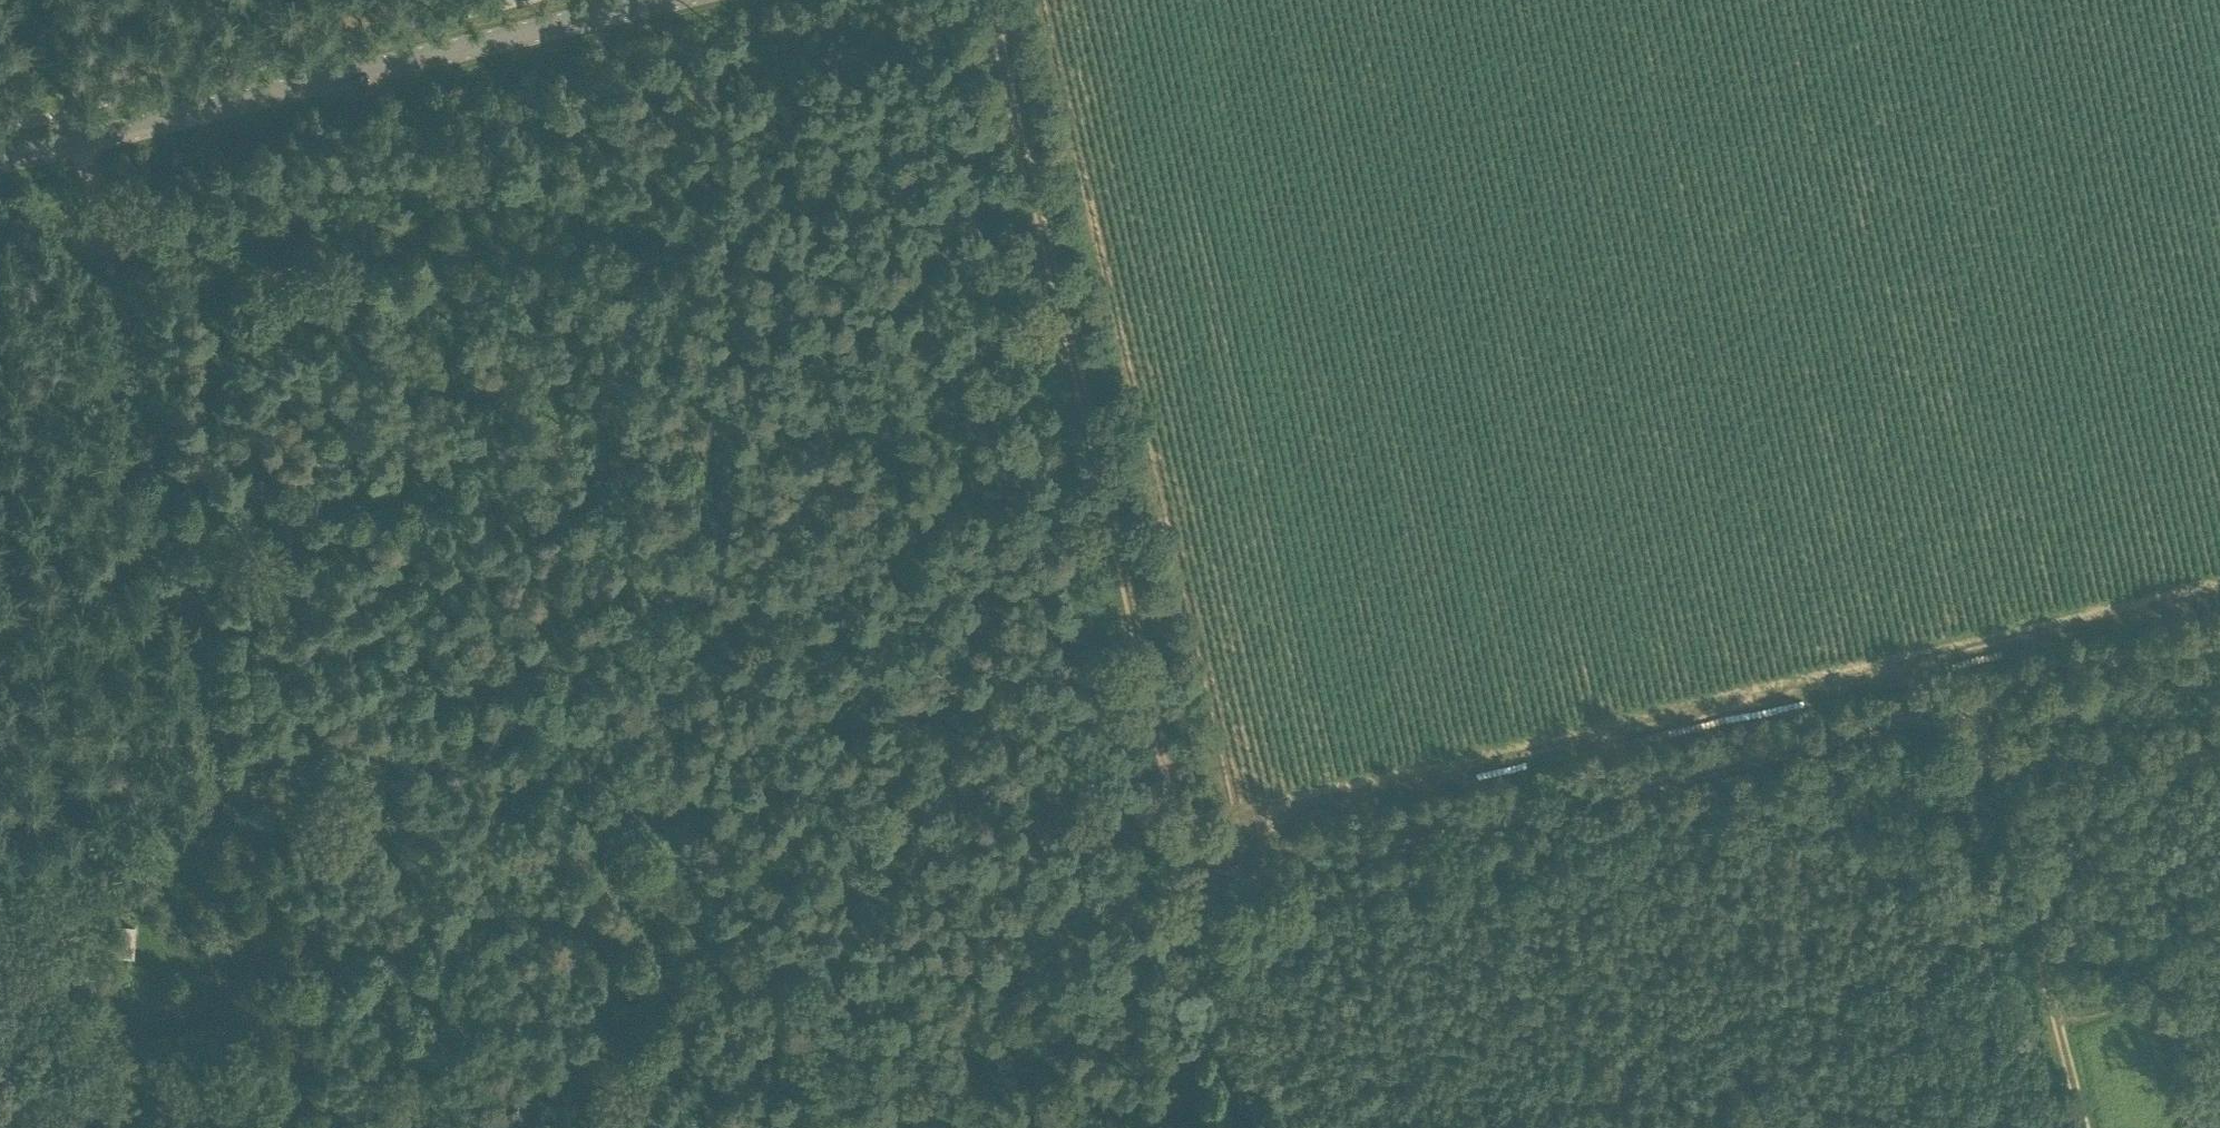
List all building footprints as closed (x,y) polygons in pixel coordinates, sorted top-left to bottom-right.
[(114,924),(114,955),(134,955),(135,924),(114,924)]
